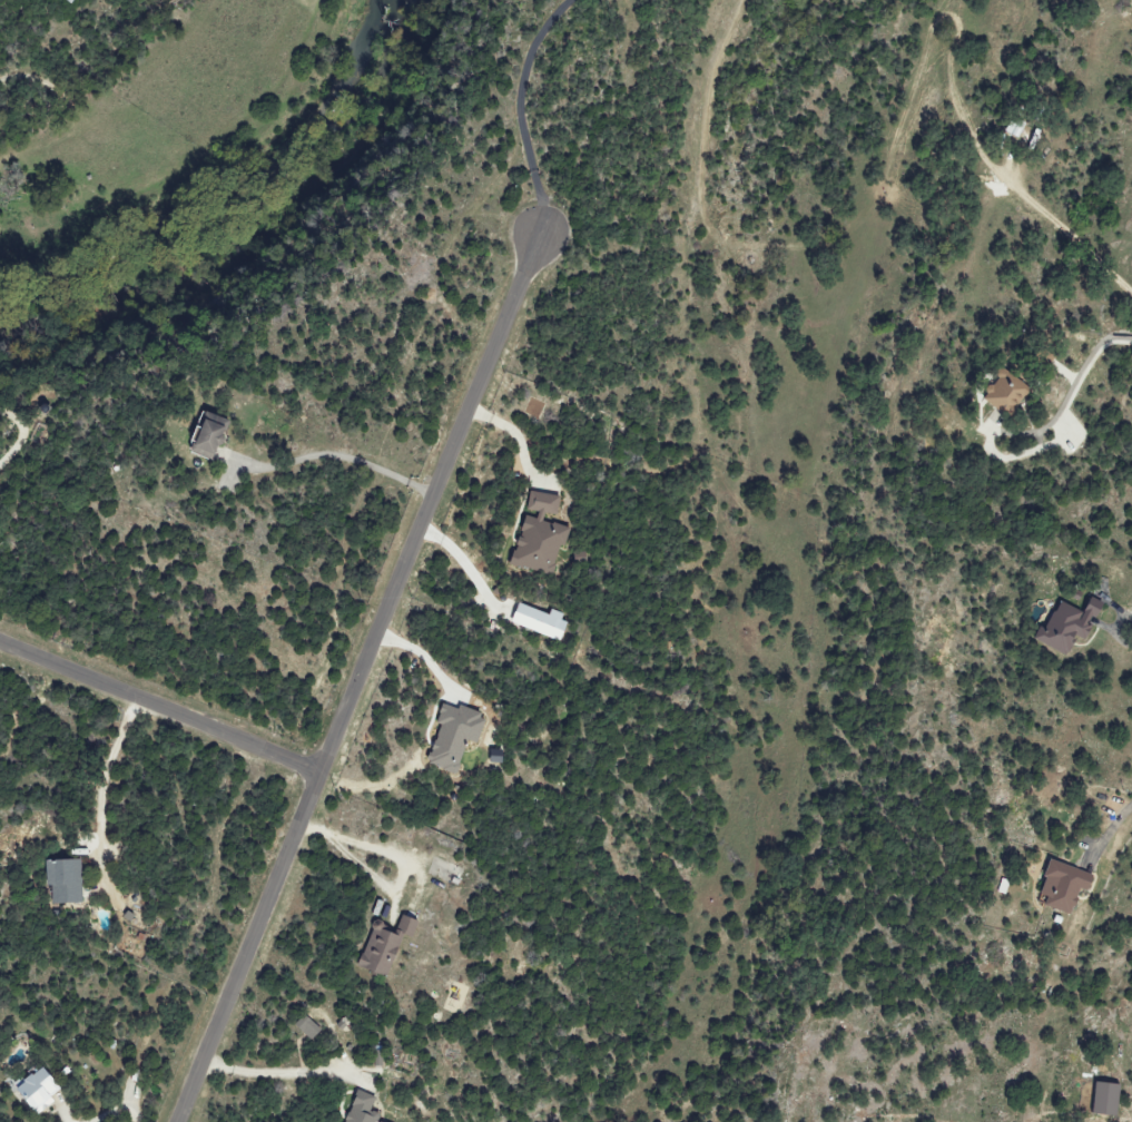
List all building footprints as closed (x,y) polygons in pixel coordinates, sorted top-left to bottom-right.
[(1019,400),(1020,380),(992,379),(992,386),(982,386),(981,408),(1008,409),(1008,400),(1019,400)] [(196,452),(218,460),(230,426),(208,419),(196,452)] [(513,567),(555,577),(567,527),(544,522),(546,513),(558,516),(562,498),(530,490),(526,510),(537,513),(535,518),(524,516),(513,567)] [(1061,601),(1048,629),(1041,626),(1034,641),(1067,656),(1076,637),(1087,642),(1104,603),(1092,598),(1085,612),(1061,601)] [(469,740),(479,743),(488,715),(461,706),(460,709),(444,704),(438,724),(442,725),(429,765),(458,774),(469,740)] [(81,860),(49,861),(50,905),(83,904),(81,860)] [(1041,894),(1049,897),(1046,906),(1074,915),(1082,891),(1088,893),(1095,875),(1053,860),(1041,894)] [(358,966),(389,978),(405,934),(415,938),(420,921),(401,914),(395,931),(374,923),(358,966)] [(314,1040),(322,1027),(302,1015),(294,1028),(314,1040)] [(52,1096),(62,1089),(46,1067),(19,1088),(39,1114),(56,1102),(52,1096)] [(1095,1116),(1120,1116),(1121,1084),(1096,1083),(1095,1116)] [(357,1091),(345,1121),(378,1121),(381,1115),(372,1112),(377,1099),(357,1091)]
